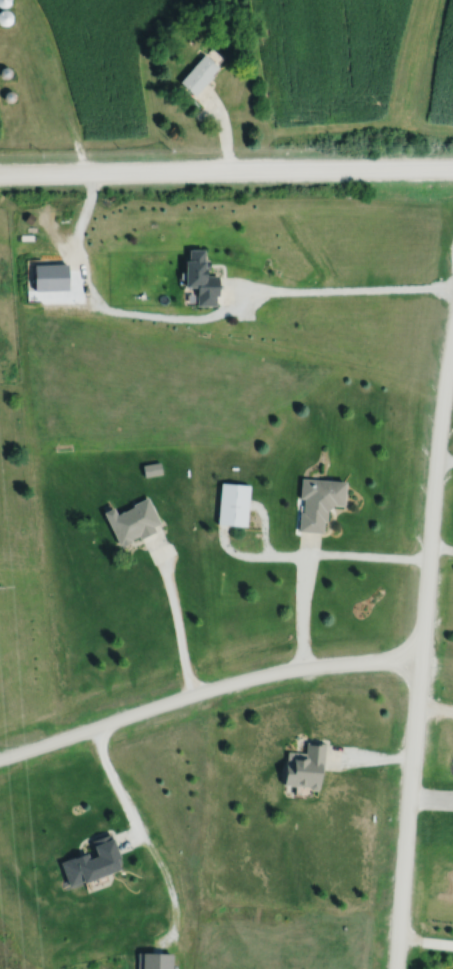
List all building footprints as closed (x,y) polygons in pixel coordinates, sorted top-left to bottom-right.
[(6,8),(9,0),(0,0),(0,6),(6,8)] [(2,24),(3,24),(5,24),(7,23),(9,22),(10,20),(10,19),(11,17),(11,15),(10,13),(9,11),(8,10),(6,9),(4,9),(2,8),(0,9),(0,24),(2,24)] [(203,53),(178,81),(193,95),(205,81),(206,81),(212,75),(210,74),(217,66),(215,64),(221,57),(210,47),(204,54),(203,53)] [(1,77),(2,77),(4,78),(6,77),(7,77),(9,76),(10,74),(10,73),(10,71),(10,69),(9,68),(8,67),(6,66),(5,66),(3,66),(1,66),(0,68),(0,75),(1,77)] [(4,93),(3,94),(3,96),(3,98),(4,99),(5,100),(7,101),(9,102),(10,101),(12,101),(13,100),(14,98),(15,97),(15,95),(14,93),(14,92),(12,91),(11,90),(9,90),(7,90),(6,90),(5,91),(4,93)] [(187,250),(187,262),(183,262),(183,288),(195,288),(195,306),(215,306),(214,296),(217,296),(217,276),(204,276),(204,270),(208,270),(208,260),(202,261),(202,250),(187,250)] [(142,463),(144,475),(161,472),(159,460),(142,463)] [(327,509),(334,503),(345,504),(346,479),(302,476),(300,496),(304,497),(303,511),(300,510),(299,529),(323,531),(324,519),(327,519),(327,509)] [(221,481),(217,522),(246,525),(249,484),(221,481)] [(103,510),(119,543),(120,543),(121,544),(131,540),(130,538),(138,534),(139,537),(155,529),(153,525),(160,521),(147,495),(132,503),(133,504),(116,513),(113,505),(103,510)] [(326,742),(315,741),(315,742),(307,741),(306,752),(288,751),(287,760),(286,760),(284,785),(295,785),(309,787),(311,789),(317,790),(320,787),(321,769),(324,770),(326,742)] [(59,862),(68,887),(81,882),(82,884),(120,870),(115,859),(119,858),(112,838),(110,833),(91,840),(93,845),(92,846),(96,856),(88,859),(86,853),(78,856),(77,855),(66,859),(66,860),(59,862)] [(136,968),(171,968),(172,954),(137,953),(136,968)]
